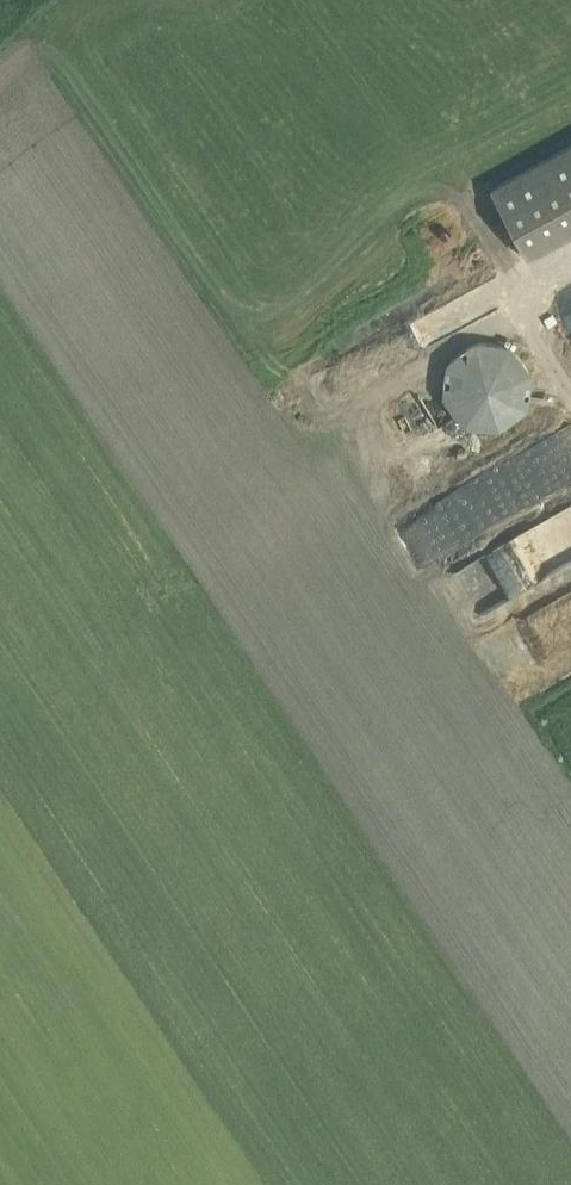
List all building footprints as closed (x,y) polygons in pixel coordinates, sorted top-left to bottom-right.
[(489,187),(528,258),(570,234),(570,142),(489,187)] [(510,345),(475,340),(446,363),(442,398),(463,426),(500,430),(527,409),(532,373),(510,345)]
